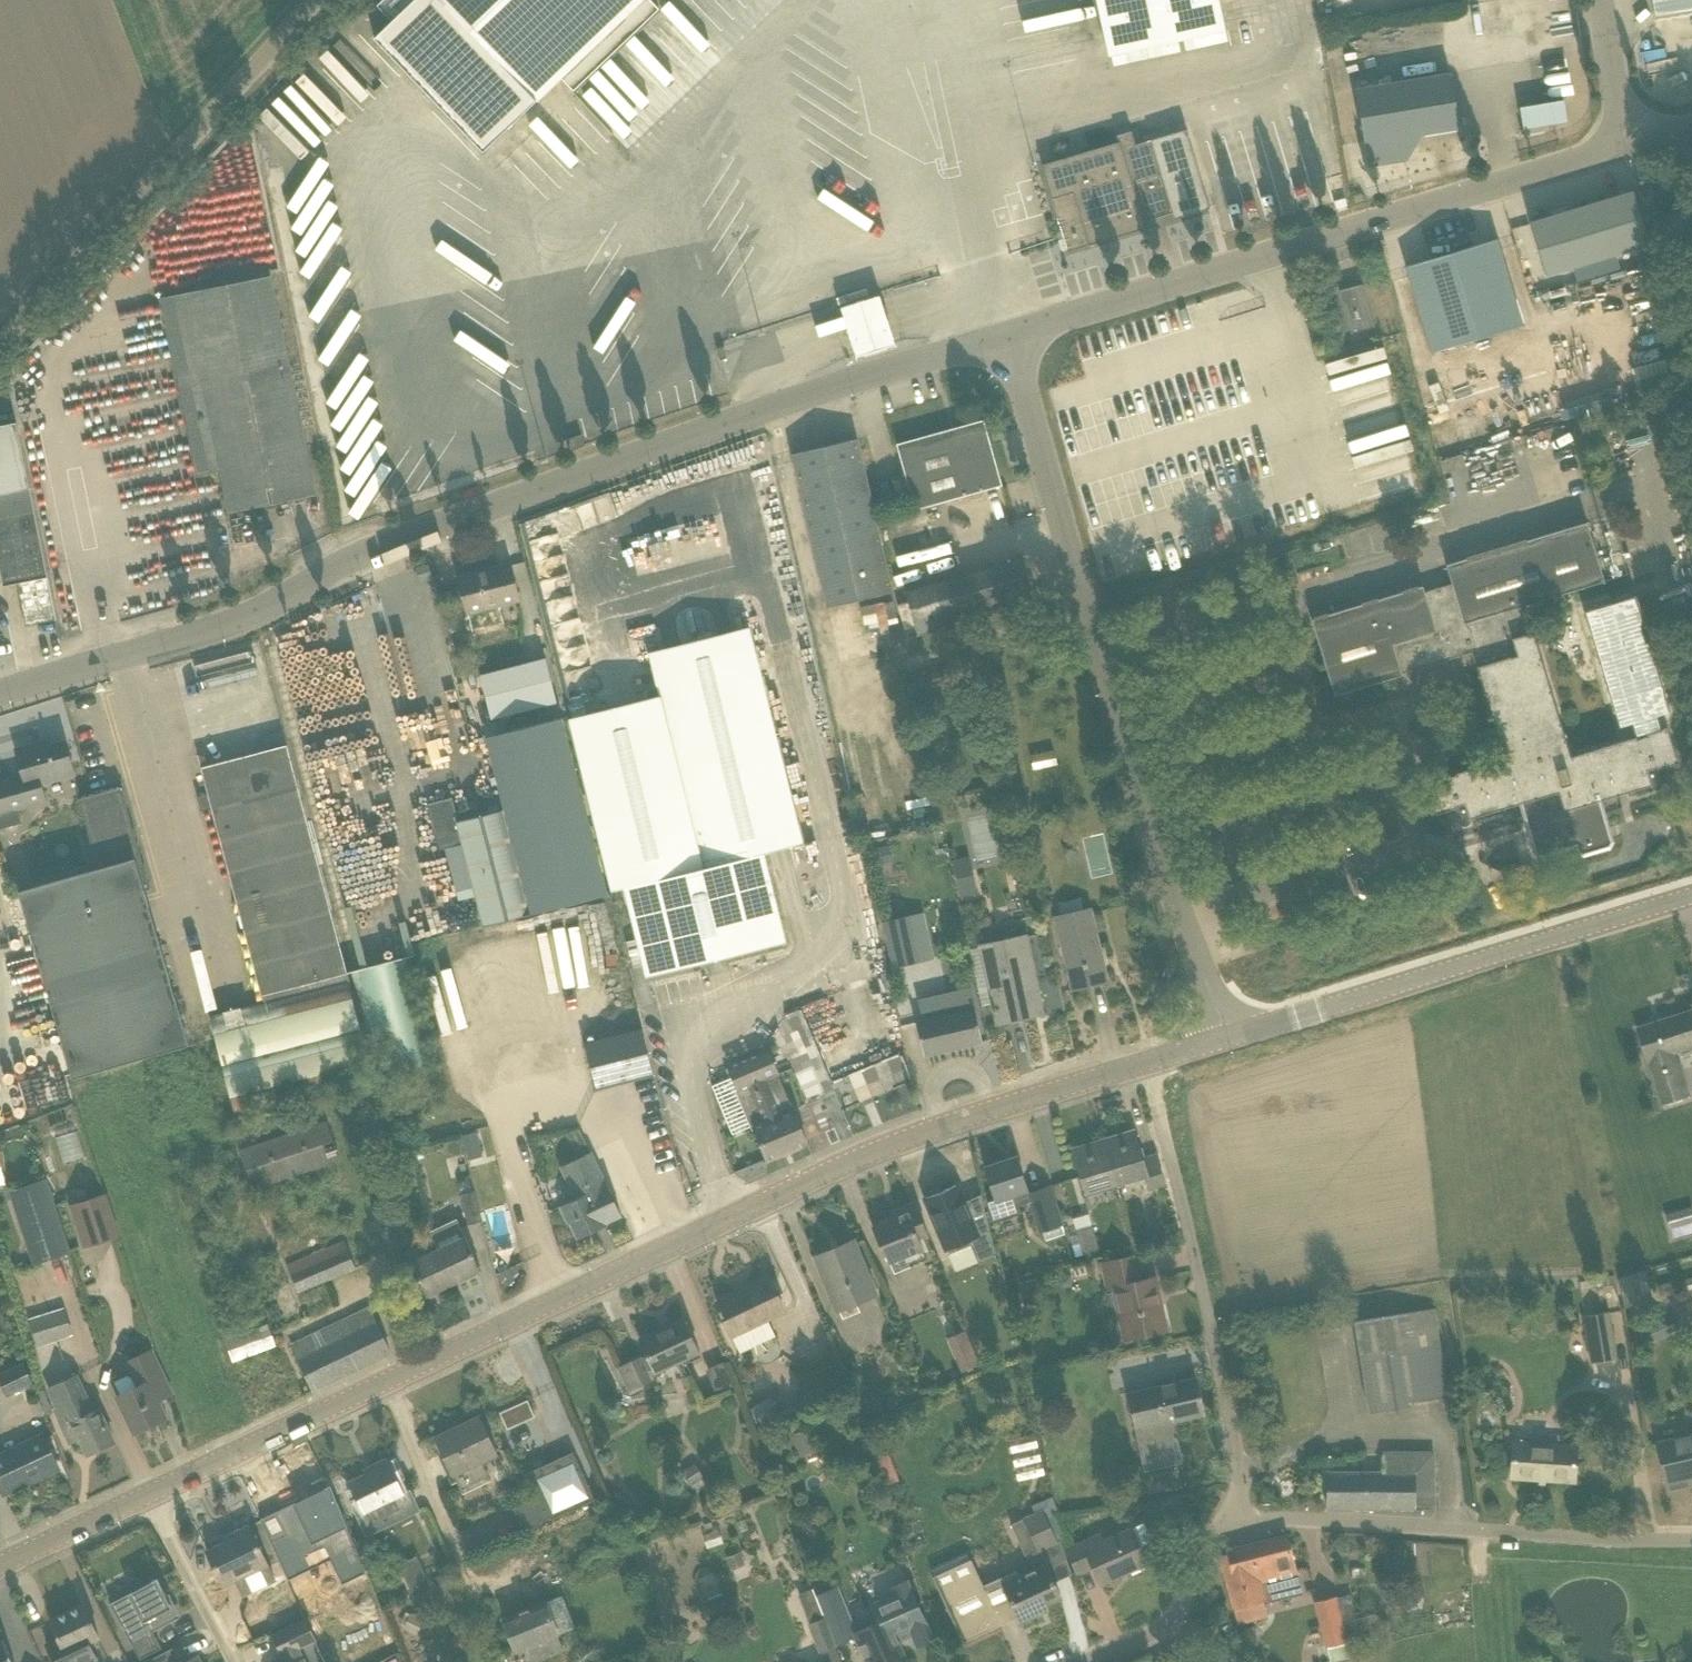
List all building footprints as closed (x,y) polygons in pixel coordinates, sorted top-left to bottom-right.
[(379,5),(394,20),(376,38),(485,151),(562,77),(575,90),(660,8),(653,0),(384,0),(379,5)] [(1109,56),(1225,30),(1219,0),(1097,0),(1109,56)] [(1656,16),(1691,9),(1691,0),(1653,0),(1656,16)] [(1356,89),(1365,142),(1369,166),(1407,160),(1422,135),(1460,128),(1451,73),(1356,89)] [(1564,99),(1521,107),(1524,129),(1568,121),(1564,99)] [(1174,219),(1210,209),(1187,129),(1135,145),(1133,138),(1042,165),(1068,251),(1146,228),(1144,221),(1172,213),(1174,219)] [(1650,244),(1634,191),(1530,222),(1546,276),(1650,244)] [(1528,224),(1518,226),(1523,246),(1533,244),(1528,224)] [(1523,325),(1497,239),(1406,266),(1432,352),(1523,325)] [(272,275),(163,298),(198,473),(220,469),(229,512),(316,495),(272,275)] [(1351,333),(1375,327),(1363,284),(1340,290),(1351,333)] [(727,358),(724,347),(718,349),(720,360),(727,358)] [(1641,402),(1677,392),(1670,369),(1634,379),(1641,402)] [(984,419),(897,444),(916,510),(1003,485),(984,419)] [(26,625),(57,619),(30,489),(17,423),(0,426),(0,564),(4,585),(17,582),(26,625)] [(570,451),(585,445),(582,435),(567,440),(570,451)] [(858,439),(793,453),(828,607),(893,592),(858,439)] [(1570,463),(1544,467),(1548,493),(1574,488),(1570,463)] [(1662,729),(1636,737),(1571,756),(1534,632),(1529,633),(1521,606),(1605,581),(1587,522),(1446,564),(1452,584),(1425,592),(1423,586),(1312,619),(1335,696),(1403,675),(1402,673),(1479,650),(1484,665),(1478,667),(1505,758),(1426,782),(1436,814),(1455,808),(1459,822),(1460,824),(1462,825),(1464,826),(1466,825),(1468,824),(1470,823),(1470,821),(1470,818),(1525,802),(1530,820),(1529,820),(1526,827),(1534,854),(1541,858),(1575,848),(1576,853),(1583,857),(1611,848),(1615,841),(1602,799),(1650,785),(1651,787),(1653,788),(1655,789),(1657,789),(1659,788),(1661,786),(1661,784),(1661,782),(1657,768),(1678,762),(1667,727),(1662,729)] [(1035,602),(1023,558),(1019,559),(934,583),(946,627),(1035,602)] [(511,564),(459,577),(468,612),(520,599),(511,564)] [(1632,723),(1636,737),(1662,729),(1658,715),(1671,712),(1636,596),(1584,612),(1590,633),(1619,727),(1632,723)] [(871,628),(897,619),(890,600),(864,609),(871,628)] [(650,651),(661,694),(570,717),(614,889),(626,886),(647,973),(787,939),(764,853),(803,843),(750,626),(650,651)] [(549,657),(485,673),(496,716),(560,700),(549,657)] [(532,914),(608,894),(562,718),(487,737),(505,809),(532,914)] [(41,783),(74,774),(65,741),(36,750),(34,744),(17,749),(25,776),(0,783),(0,829),(22,823),(18,808),(46,800),(41,783)] [(346,972),(288,744),(201,767),(261,995),(346,972)] [(135,858),(145,890),(149,889),(121,787),(79,799),(98,869),(135,858)] [(464,844),(458,821),(452,798),(428,804),(440,850),(464,844)] [(532,914),(505,809),(458,821),(464,844),(484,926),(532,914)] [(994,833),(981,833),(981,857),(995,857),(994,833)] [(958,893),(977,892),(974,855),(955,856),(958,893)] [(189,1044),(145,890),(135,858),(98,869),(42,886),(21,892),(74,1077),(189,1044)] [(1073,989),(1108,981),(1091,909),(1056,917),(1073,989)] [(896,975),(922,969),(910,917),(884,923),(896,975)] [(981,945),(998,1024),(1035,1016),(1031,998),(1040,997),(1026,935),(981,945)] [(436,1064),(408,957),(352,972),(379,1079),(436,1064)] [(349,981),(264,1003),(210,1015),(236,1114),(374,1078),(349,981)] [(924,1055),(983,1042),(973,998),(929,1006),(928,1001),(913,1004),(924,1055)] [(1637,1029),(1647,1060),(1648,1060),(1662,1103),(1690,1094),(1680,1063),(1673,1065),(1670,1053),(1691,1046),(1691,1011),(1637,1029)] [(802,1013),(788,1019),(802,1051),(794,1055),(807,1084),(828,1075),(802,1013)] [(596,1089),(654,1074),(643,1029),(584,1043),(596,1089)] [(755,1129),(768,1160),(808,1144),(794,1110),(793,1110),(778,1074),(779,1074),(769,1049),(729,1066),(738,1089),(735,1091),(752,1131),(755,1129)] [(850,1068),(857,1098),(911,1085),(904,1054),(850,1068)] [(330,1121),(239,1143),(249,1183),(340,1161),(330,1121)] [(603,1126),(592,1131),(615,1184),(626,1180),(603,1126)] [(65,1161),(87,1155),(80,1129),(58,1134),(65,1161)] [(461,1135),(467,1159),(481,1155),(475,1131),(461,1135)] [(1134,1131),(1105,1140),(1117,1183),(1144,1175),(1149,1188),(1165,1184),(1156,1154),(1142,1158),(1134,1131)] [(1117,1183),(1105,1140),(1074,1149),(1087,1192),(1117,1183)] [(604,1222),(622,1214),(607,1184),(591,1152),(561,1166),(576,1198),(561,1205),(569,1222),(571,1222),(579,1238),(597,1229),(596,1227),(603,1224),(604,1226),(606,1225),(604,1222)] [(1029,1193),(1017,1158),(986,1167),(996,1197),(986,1200),(993,1222),(1014,1215),(1013,1212),(1019,1210),(1018,1206),(1031,1202),(1032,1202),(1029,1193)] [(473,1186),(471,1175),(460,1177),(458,1181),(460,1189),(473,1186)] [(36,1261),(71,1250),(47,1179),(11,1191),(36,1261)] [(992,1240),(984,1205),(982,1205),(983,1207),(969,1212),(958,1185),(944,1190),(942,1185),(927,1190),(929,1196),(925,1197),(945,1250),(977,1238),(979,1245),(992,1240)] [(1050,1186),(1029,1193),(1032,1202),(1031,1202),(1040,1232),(1063,1225),(1050,1186)] [(469,1224),(482,1221),(475,1191),(462,1194),(469,1224)] [(84,1247),(121,1235),(107,1192),(70,1205),(84,1247)] [(905,1255),(909,1265),(910,1266),(927,1260),(924,1253),(930,1251),(924,1235),(927,1234),(915,1201),(900,1208),(902,1214),(873,1226),(882,1248),(884,1248),(889,1261),(905,1255)] [(1691,1230),(1691,1206),(1668,1211),(1674,1234),(1691,1230)] [(402,1253),(394,1224),(382,1228),(390,1256),(402,1253)] [(1084,1254),(1100,1249),(1094,1226),(1078,1231),(1084,1254)] [(465,1236),(438,1249),(454,1283),(481,1271),(465,1236)] [(876,1292),(854,1240),(815,1256),(836,1309),(876,1292)] [(296,1286),(355,1270),(347,1241),(288,1258),(296,1286)] [(406,1251),(427,1296),(454,1283),(438,1249),(424,1256),(419,1244),(406,1251)] [(1138,1281),(1133,1256),(1103,1263),(1109,1290),(1113,1289),(1124,1338),(1167,1329),(1162,1306),(1159,1306),(1152,1278),(1138,1281)] [(1647,1271),(1621,1273),(1623,1295),(1648,1293),(1647,1271)] [(723,1316),(732,1333),(740,1349),(772,1334),(764,1318),(784,1308),(769,1278),(717,1303),(720,1310),(719,1310),(722,1316),(723,1316)] [(309,1389),(392,1354),(371,1305),(288,1340),(309,1389)] [(1434,1307),(1377,1318),(1355,1321),(1370,1413),(1411,1406),(1410,1402),(1449,1396),(1445,1374),(1434,1307)] [(38,1345),(52,1341),(70,1336),(63,1309),(30,1319),(38,1345)] [(1610,1310),(1584,1316),(1591,1363),(1618,1358),(1610,1310)] [(1658,1334),(1650,1318),(1638,1323),(1646,1340),(1658,1334)] [(650,1371),(654,1369),(656,1372),(699,1352),(684,1319),(640,1339),(649,1358),(643,1360),(641,1357),(618,1367),(628,1387),(629,1391),(653,1379),(650,1371)] [(270,1324),(225,1334),(230,1357),(275,1347),(270,1324)] [(948,1337),(962,1367),(976,1360),(961,1330),(948,1337)] [(141,1385),(136,1387),(118,1396),(135,1433),(166,1418),(158,1400),(173,1393),(152,1350),(125,1363),(130,1375),(136,1373),(141,1385)] [(33,1384),(24,1363),(0,1375),(0,1379),(8,1396),(33,1384)] [(88,1455),(115,1443),(99,1408),(93,1411),(76,1374),(50,1387),(58,1407),(54,1409),(70,1442),(80,1438),(88,1455)] [(1204,1415),(1196,1377),(1129,1392),(1141,1447),(1178,1439),(1177,1436),(1176,1436),(1172,1422),(1204,1415)] [(508,1429),(517,1425),(509,1409),(500,1413),(508,1429)] [(436,1436),(435,1437),(454,1475),(455,1475),(454,1472),(478,1461),(479,1463),(498,1454),(479,1416),(460,1425),(461,1428),(437,1439),(436,1436)] [(1686,1419),(1690,1436),(1658,1443),(1667,1481),(1670,1481),(1670,1478),(1691,1473),(1691,1418),(1686,1419)] [(59,1468),(43,1434),(0,1455),(0,1485),(4,1494),(22,1486),(21,1484),(29,1480),(30,1483),(59,1468)] [(1515,1442),(1512,1477),(1575,1481),(1577,1446),(1515,1442)] [(1415,1506),(1434,1506),(1433,1453),(1383,1453),(1383,1473),(1328,1473),(1328,1507),(1415,1507),(1415,1506)] [(594,1502),(574,1457),(529,1477),(528,1473),(527,1474),(540,1504),(533,1507),(531,1503),(513,1511),(524,1534),(542,1526),(541,1524),(550,1520),(551,1522),(594,1502)] [(405,1493),(389,1459),(372,1467),(374,1471),(349,1483),(344,1473),(330,1480),(337,1495),(352,1489),(356,1498),(351,1500),(358,1514),(363,1511),(363,1513),(377,1507),(379,1509),(381,1511),(384,1511),(387,1511),(390,1511),(392,1509),(394,1507),(395,1504),(395,1501),(395,1498),(405,1493)] [(703,1474),(697,1466),(684,1474),(690,1482),(703,1474)] [(342,1514),(331,1488),(298,1504),(298,1502),(276,1513),(286,1533),(271,1540),(281,1560),(286,1572),(304,1564),(300,1556),(329,1542),(335,1556),(345,1551),(351,1565),(362,1560),(342,1513),(342,1514)] [(1024,1518),(1039,1550),(1057,1542),(1042,1510),(1024,1518)] [(207,1550),(225,1586),(236,1581),(269,1566),(281,1560),(271,1540),(262,1519),(235,1532),(237,1536),(207,1550)] [(1101,1584),(1148,1563),(1132,1528),(1103,1541),(1101,1535),(1067,1550),(1078,1573),(1093,1566),(1101,1584)] [(1301,1591),(1287,1534),(1227,1549),(1228,1553),(1220,1555),(1236,1620),(1267,1612),(1264,1600),(1269,1598),(1301,1591)] [(1011,1601),(1020,1621),(1038,1613),(1036,1608),(1061,1596),(1046,1564),(1037,1569),(1018,1578),(1015,1571),(983,1586),(976,1571),(938,1589),(963,1643),(965,1642),(964,1641),(1001,1624),(994,1609),(1011,1601)] [(415,1598),(433,1589),(425,1572),(407,1581),(415,1598)] [(153,1632),(180,1618),(159,1578),(112,1603),(133,1642),(142,1658),(161,1648),(153,1632)] [(857,1631),(854,1632),(868,1661),(887,1661),(904,1654),(898,1641),(912,1635),(917,1647),(934,1640),(908,1579),(891,1587),(894,1594),(880,1601),(887,1618),(857,1631)] [(838,1585),(815,1594),(824,1617),(848,1608),(838,1585)] [(516,1652),(524,1649),(529,1661),(533,1661),(564,1650),(558,1635),(576,1628),(563,1595),(503,1619),(516,1652)] [(59,1638),(47,1644),(56,1661),(92,1661),(99,1659),(90,1641),(99,1637),(84,1604),(50,1620),(59,1638)] [(305,1619),(273,1635),(283,1655),(315,1639),(305,1619)] [(821,1651),(835,1645),(825,1619),(810,1624),(821,1651)] [(1341,1619),(1322,1624),(1327,1645),(1346,1640),(1341,1619)] [(0,1645),(0,1661),(13,1661),(5,1643),(0,1645)]
